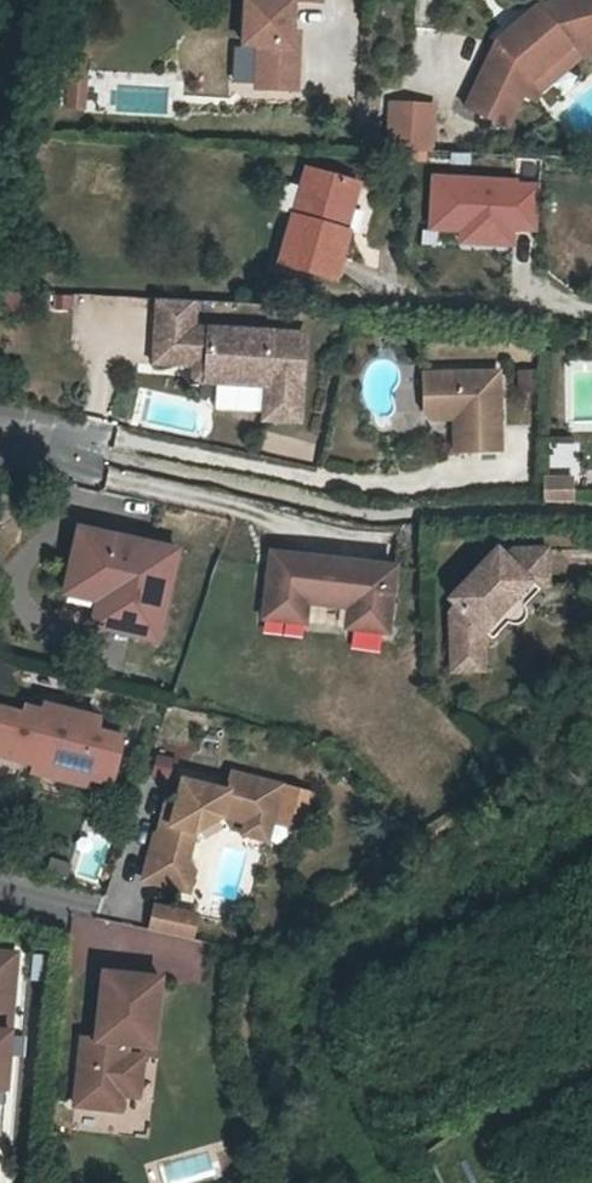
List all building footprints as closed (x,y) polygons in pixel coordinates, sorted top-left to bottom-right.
[(301,49),(294,49),(294,36),(295,4),(323,4),(323,0),(274,0),(274,3),(248,3),(246,50),(261,50),(259,93),(299,93),(301,49)] [(527,96),(534,81),(575,47),(591,43),(591,0),(569,0),(542,8),(501,43),(470,108),(498,122),(513,90),(527,96)] [(527,96),(539,102),(547,86),(579,59),(591,55),(591,43),(575,47),(534,81),(527,96)] [(85,109),(85,70),(63,70),(63,109),(85,109)] [(513,90),(498,122),(511,128),(527,96),(513,90)] [(435,106),(388,101),(384,147),(431,151),(435,106)] [(330,233),(344,186),(301,174),(274,268),(329,282),(342,236),(330,233)] [(539,182),(432,175),(427,245),(534,252),(539,182)] [(355,189),(344,186),(330,233),(342,236),(355,189)] [(156,300),(154,326),(191,329),(192,302),(156,300)] [(191,329),(154,326),(152,363),(193,365),(192,381),(215,383),(265,386),(263,414),(263,419),(297,422),(302,336),(191,329)] [(452,453),(497,452),(495,373),(420,375),(421,413),(429,419),(452,420),(452,453)] [(265,386),(215,383),(214,410),(263,414),(265,386)] [(539,479),(540,503),(570,502),(570,478),(539,479)] [(175,552),(75,531),(65,582),(99,589),(96,604),(91,629),(156,643),(175,552)] [(480,627),(527,580),(534,587),(544,586),(543,550),(508,551),(501,557),(493,551),(447,598),(454,605),(446,613),(448,662),(482,661),(481,645),(481,642),(488,634),(480,627)] [(393,567),(270,553),(264,601),(306,606),(347,611),(345,627),(385,631),(393,567)] [(488,634),(490,636),(536,588),(534,587),(527,580),(480,627),(488,634)] [(99,589),(65,582),(62,596),(96,604),(99,589)] [(306,606),(264,601),(262,618),(304,622),(306,606)] [(448,662),(449,672),(482,672),(482,661),(448,662)] [(7,693),(13,665),(0,662),(0,691),(7,693)] [(32,764),(33,759),(40,760),(37,772),(84,785),(86,778),(109,784),(121,740),(98,733),(101,720),(46,705),(44,712),(27,708),(25,715),(0,708),(0,755),(32,764)] [(144,883),(179,892),(187,863),(194,835),(221,818),(223,813),(271,824),(280,790),(230,777),(226,795),(181,784),(172,817),(169,829),(156,838),(144,883)] [(223,813),(221,818),(247,825),(243,836),(266,842),(271,824),(223,813)] [(162,814),(156,838),(169,829),(172,817),(162,814)] [(187,863),(179,892),(188,894),(193,874),(187,863)] [(152,903),(146,932),(184,939),(177,973),(197,976),(204,940),(193,938),(198,911),(152,903)] [(2,1140),(17,956),(0,955),(0,1140),(2,1140)] [(153,1050),(160,981),(103,975),(96,1042),(83,1040),(75,1108),(121,1113),(123,1097),(139,1099),(143,1059),(127,1058),(128,1047),(153,1050)]
